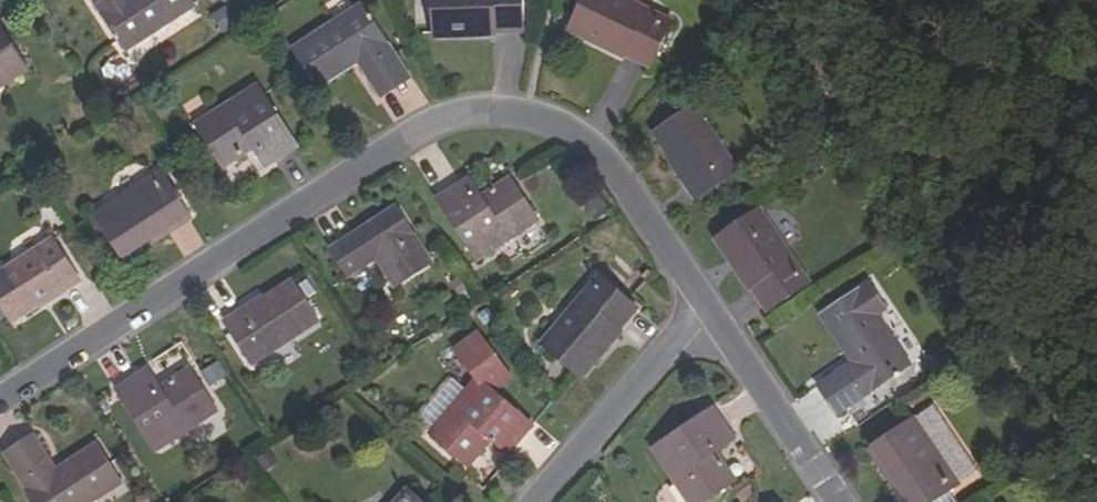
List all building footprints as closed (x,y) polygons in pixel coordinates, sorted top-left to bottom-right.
[(125,50),(197,4),(194,0),(93,0),(125,50)] [(435,33),(525,31),(525,0),(435,0),(435,33)] [(672,18),(632,0),(580,0),(568,25),(649,65),(672,18)] [(409,77),(362,3),(293,48),(318,85),(358,60),(381,94),(409,77)] [(0,28),(0,88),(28,71),(0,28)] [(195,124),(219,161),(234,152),(237,158),(253,147),(266,166),(297,144),(257,84),(195,124)] [(695,104),(655,131),(690,181),(686,184),(697,200),(739,171),(695,104)] [(237,158),(234,152),(219,161),(223,167),(237,158)] [(120,252),(164,224),(167,229),(191,213),(163,171),(96,214),(120,252)] [(512,178),(498,187),(502,192),(515,183),(512,178)] [(515,183),(502,192),(498,187),(482,197),(470,179),(437,200),(478,262),(540,220),(515,183)] [(377,259),(362,237),(398,213),(395,208),(346,240),(363,268),(377,259)] [(763,209),(720,238),(770,313),(814,285),(763,209)] [(398,213),(362,237),(377,259),(395,288),(433,264),(398,213)] [(123,258),(167,229),(164,224),(120,252),(123,258)] [(0,274),(0,304),(13,324),(61,293),(66,293),(81,283),(52,239),(0,274)] [(347,278),(363,268),(346,240),(330,251),(347,278)] [(639,309),(600,275),(541,342),(579,377),(639,309)] [(243,313),(241,310),(225,322),(253,366),(320,322),(293,281),(243,313)] [(865,295),(826,322),(853,361),(818,385),(837,412),(911,363),(865,295)] [(220,360),(202,371),(211,386),(229,374),(220,360)] [(190,371),(177,380),(181,384),(193,376),(190,371)] [(193,376),(181,384),(177,380),(160,390),(148,372),(116,392),(156,453),(218,413),(193,376)] [(429,431),(463,461),(474,448),(479,451),(492,437),(509,452),(533,423),(478,376),(429,431)] [(879,443),(908,486),(902,490),(911,501),(932,501),(950,490),(981,470),(937,404),(879,443)] [(720,470),(725,467),(714,450),(733,437),(711,405),(650,448),(688,501),(702,501),(729,484),(720,470)] [(4,454),(37,501),(91,501),(121,483),(96,445),(56,470),(33,436),(4,454)] [(873,447),(902,490),(908,486),(879,443),(873,447)] [(479,451),(474,448),(463,461),(467,465),(479,451)] [(734,480),(725,467),(720,470),(729,484),(734,480)] [(407,490),(395,501),(420,501),(407,490)] [(932,501),(958,501),(950,490),(932,501)]
